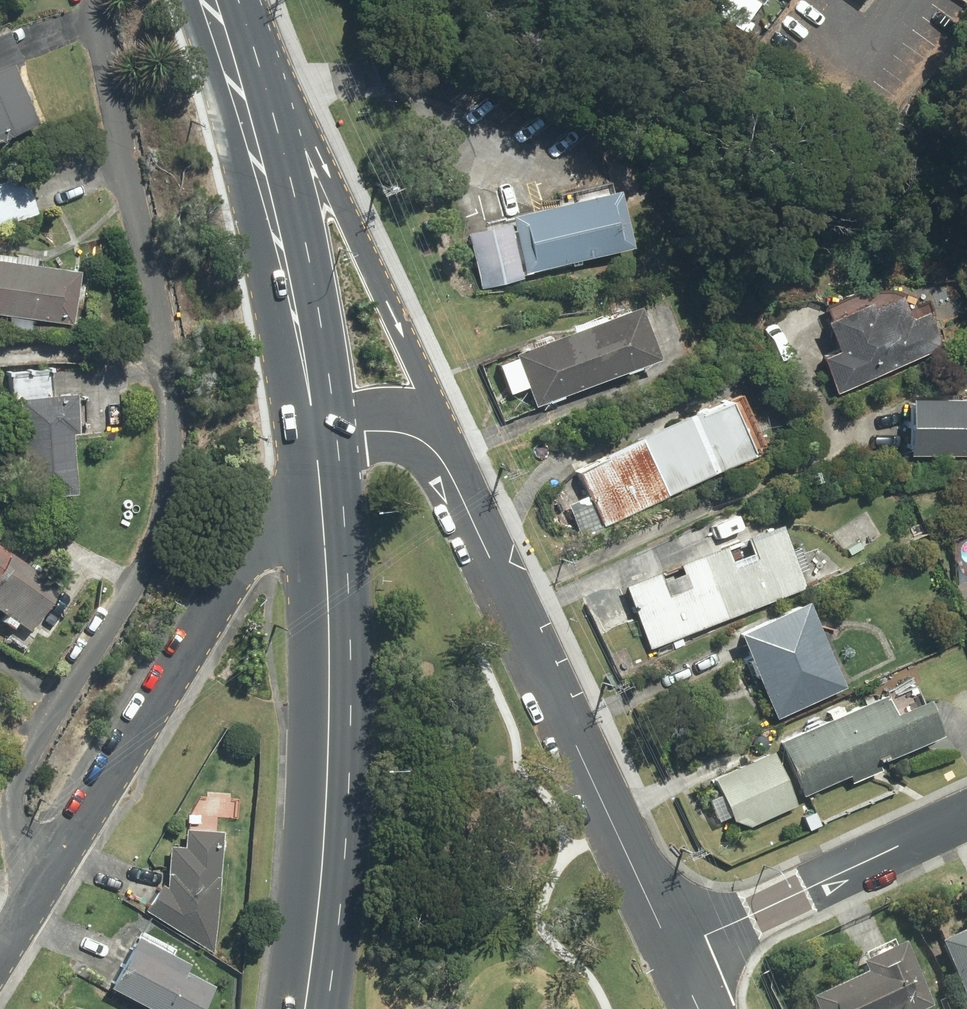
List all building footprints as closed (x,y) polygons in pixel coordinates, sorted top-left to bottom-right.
[(34,123),(9,71),(19,67),(4,35),(4,34),(0,36),(0,140),(34,123)] [(0,182),(0,230),(34,218),(19,175),(0,182)] [(623,247),(605,190),(459,236),(478,293),(623,247)] [(73,324),(79,272),(0,263),(0,315),(73,324)] [(904,310),(894,289),(816,327),(828,354),(815,360),(831,393),(931,345),(912,307),(904,310)] [(509,349),(530,407),(644,367),(623,309),(509,349)] [(54,390),(3,399),(18,484),(69,475),(54,390)] [(570,468),(598,528),(748,458),(720,398),(570,468)] [(897,456),(966,460),(966,403),(900,400),(897,456)] [(786,550),(778,528),(617,588),(641,652),(801,593),(795,576),(804,573),(795,546),(786,550)] [(0,557),(0,624),(30,642),(60,593),(0,557)] [(956,597),(966,617),(966,591),(956,597)] [(805,604),(729,637),(766,720),(841,686),(805,604)] [(774,732),(799,794),(930,743),(906,681),(774,732)] [(219,830),(211,829),(212,817),(185,817),(184,829),(179,832),(178,847),(163,847),(158,884),(153,885),(138,911),(207,950),(216,851),(223,851),(224,837),(219,836),(219,830)] [(937,948),(959,998),(966,994),(966,934),(937,948)] [(840,963),(846,978),(801,995),(807,1008),(919,1008),(893,942),(840,963)] [(97,991),(136,1008),(197,1008),(208,985),(119,943),(97,991)]
